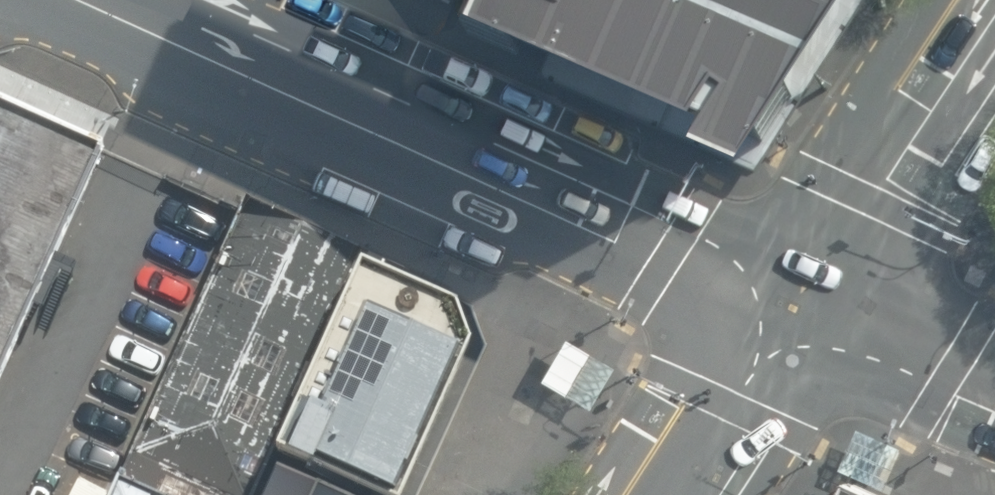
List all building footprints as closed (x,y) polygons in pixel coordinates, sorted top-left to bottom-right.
[(459,4),(465,6),(478,12),(469,33),(520,56),(529,36),(550,45),(693,108),(682,127),(733,150),(744,131),(762,139),(792,92),(775,82),(827,0),(461,0),(459,4)] [(775,82),(792,92),(762,139),(744,131),(693,108),(550,45),(539,71),(745,162),(753,166),(860,0),(827,0),(775,82)] [(0,102),(0,352),(95,148),(0,102)] [(244,200),(239,214),(118,484),(144,494),(257,494),(278,448),(364,253),(244,200)] [(468,339),(457,298),(364,253),(278,448),(385,494),(398,494),(468,339)] [(272,462),(257,494),(346,494),(272,462)] [(837,494),(869,494),(843,483),(837,494)] [(118,484),(113,494),(144,494),(118,484)]
